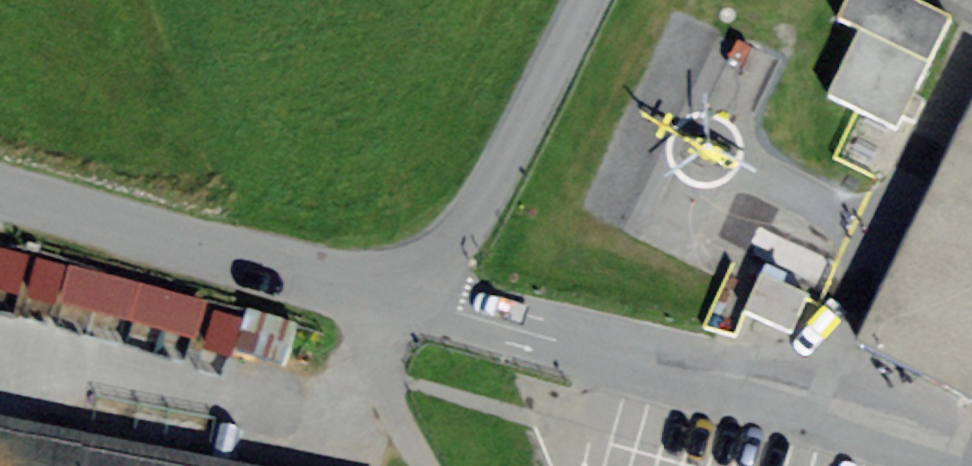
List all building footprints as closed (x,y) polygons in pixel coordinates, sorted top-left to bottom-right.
[(861,32),(926,64),(950,16),(917,0),(849,0),(839,22),(861,32)] [(896,126),(926,64),(861,32),(830,94),(896,126)] [(855,343),(971,398),(971,98),(855,343)] [(256,315),(71,265),(61,302),(246,352),(256,315)] [(748,309),(794,329),(808,297),(762,277),(748,309)] [(0,415),(0,465),(261,465),(0,415)]
